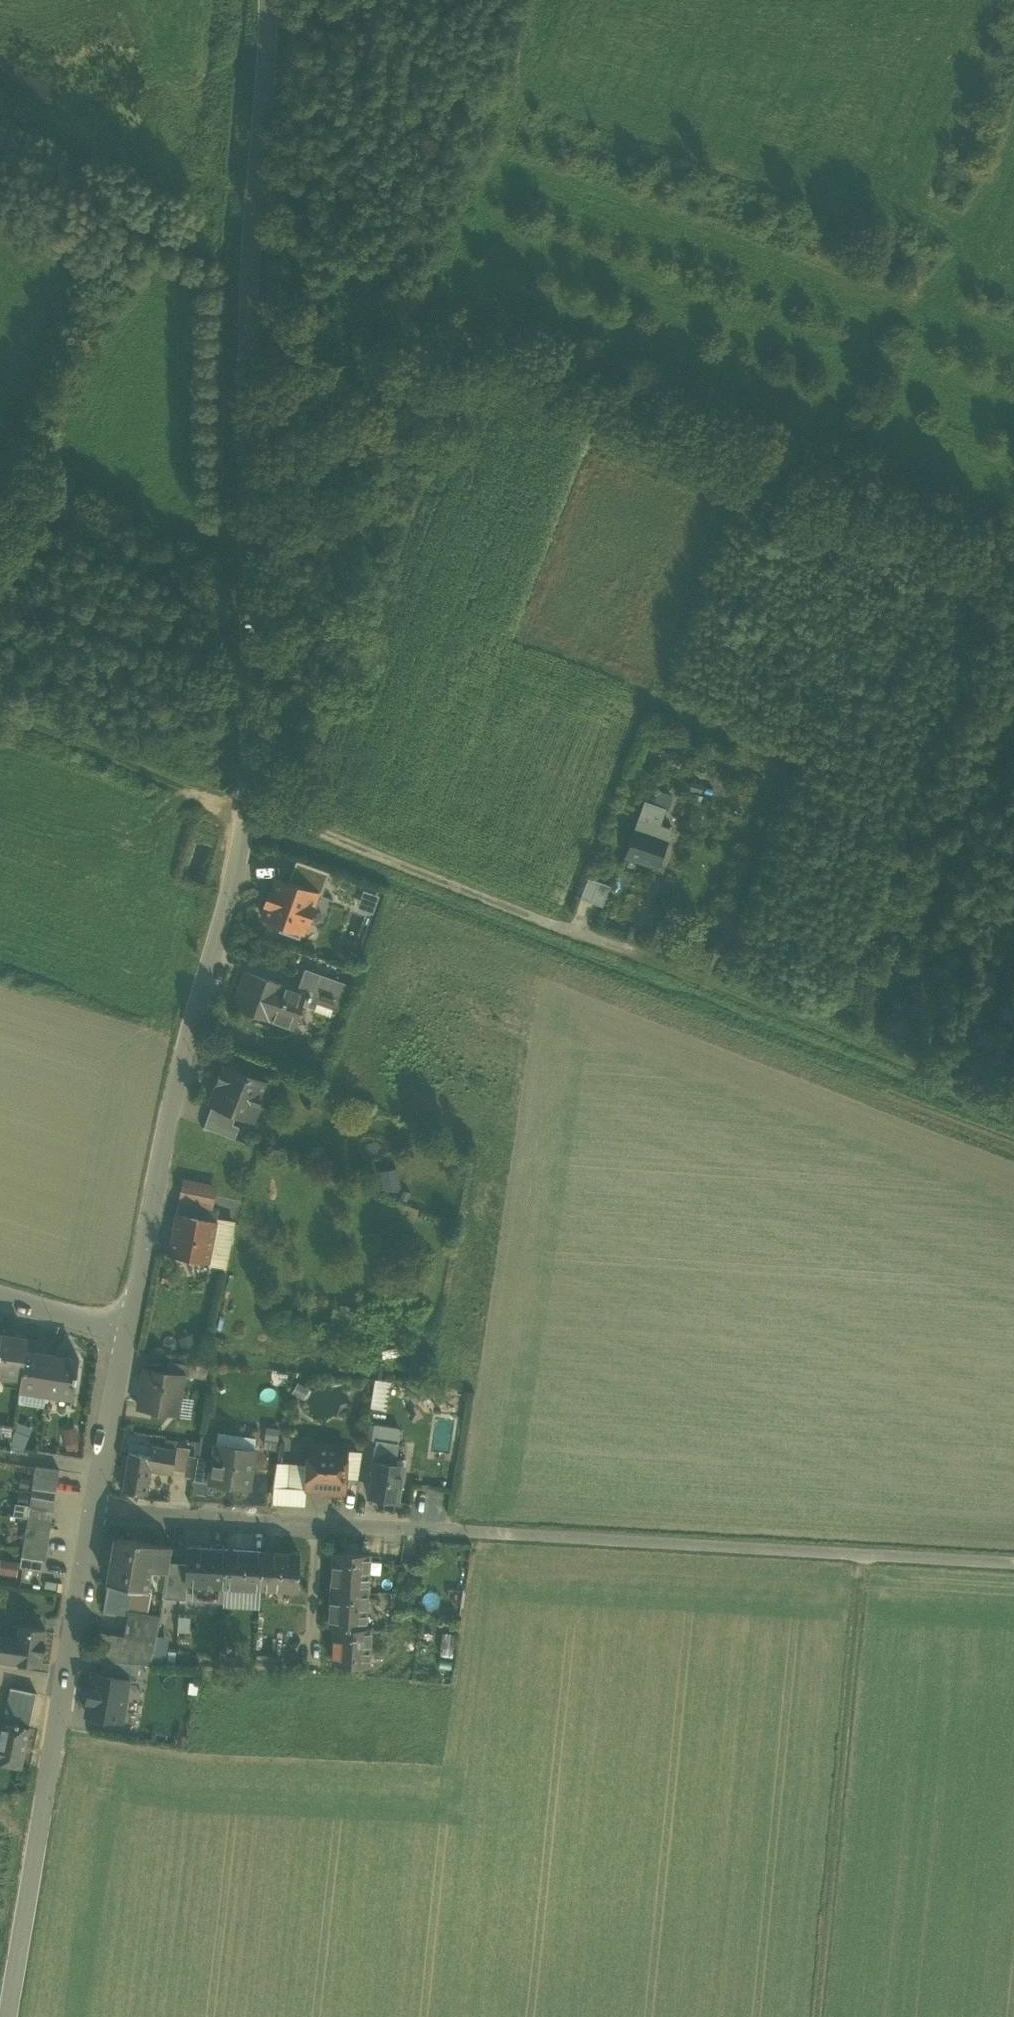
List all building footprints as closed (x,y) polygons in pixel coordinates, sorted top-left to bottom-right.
[(658,793),(654,805),(664,809),(667,810),(670,797),(658,793)] [(658,826),(664,809),(654,805),(645,803),(639,819),(658,826)] [(625,856),(657,866),(671,830),(658,826),(639,819),(625,856)] [(296,860),(288,882),(316,892),(316,893),(322,895),(330,872),(296,860)] [(580,898),(602,906),(610,886),(588,877),(580,898)] [(311,905),(316,893),(316,892),(288,882),(277,878),(272,892),(270,891),(265,903),(268,904),(263,917),(281,924),(278,930),(299,938),(305,922),(307,922),(313,906),(311,905)] [(305,968),(297,989),(305,992),(312,975),(325,980),(326,976),(305,968)] [(352,985),(326,976),(325,980),(312,975),(305,992),(297,989),(245,971),(233,1006),(250,1012),(250,1013),(257,1015),(294,1028),(302,1005),(330,1014),(332,1008),(342,1012),(352,985)] [(238,1109),(254,1116),(267,1082),(225,1066),(217,1086),(218,1087),(212,1104),(236,1113),(238,1109)] [(204,1126),(234,1138),(239,1126),(232,1124),(236,1113),(212,1104),(204,1126)] [(178,1202),(212,1209),(217,1185),(183,1178),(178,1202)] [(178,1202),(176,1213),(217,1221),(217,1220),(219,1210),(212,1209),(178,1202)] [(209,1262),(217,1221),(176,1213),(168,1254),(209,1262)] [(233,1223),(217,1220),(217,1221),(209,1262),(225,1265),(233,1223)] [(21,1376),(25,1351),(27,1338),(1,1334),(0,1337),(0,1372),(21,1376)] [(19,1388),(45,1393),(51,1355),(25,1351),(21,1376),(19,1388)] [(79,1359),(51,1355),(45,1393),(73,1397),(79,1359)] [(183,1374),(189,1375),(190,1364),(168,1360),(167,1372),(183,1374)] [(138,1407),(175,1412),(177,1396),(178,1389),(181,1389),(183,1374),(167,1372),(144,1368),(138,1407)] [(388,1407),(392,1380),(378,1377),(374,1405),(388,1407)] [(45,1393),(19,1388),(17,1400),(44,1405),(45,1393)] [(193,1398),(177,1396),(175,1412),(174,1415),(190,1418),(193,1398)] [(65,1426),(67,1448),(80,1447),(79,1425),(65,1426)] [(233,1445),(255,1449),(257,1437),(218,1431),(216,1443),(233,1445)] [(164,1447),(176,1449),(177,1441),(165,1439),(164,1447)] [(362,1458),(375,1459),(394,1463),(397,1443),(376,1439),(376,1445),(365,1443),(362,1458)] [(130,1442),(128,1452),(150,1455),(151,1445),(130,1442)] [(306,1488),(344,1490),(345,1478),(347,1450),(347,1447),(309,1444),(307,1472),(306,1488)] [(122,1490),(147,1494),(150,1470),(172,1473),(176,1449),(164,1447),(151,1445),(150,1455),(128,1452),(122,1490)] [(210,1483),(248,1489),(255,1449),(233,1445),(232,1446),(226,1450),(215,1449),(213,1460),(210,1483)] [(173,1469),(186,1471),(189,1448),(177,1446),(173,1469)] [(362,1451),(347,1450),(345,1478),(358,1479),(362,1451)] [(194,1481),(210,1483),(213,1460),(198,1458),(194,1481)] [(359,1478),(371,1480),(375,1459),(362,1458),(359,1478)] [(403,1464),(394,1463),(375,1459),(371,1480),(370,1489),(377,1490),(376,1497),(397,1501),(403,1464)] [(35,1465),(33,1476),(57,1480),(58,1469),(35,1465)] [(287,1487),(288,1471),(277,1470),(274,1486),(287,1487)] [(288,1471),(287,1487),(306,1488),(307,1472),(288,1471)] [(55,1490),(57,1480),(33,1476),(31,1486),(55,1490)] [(54,1500),(55,1490),(31,1486),(30,1496),(54,1500)] [(271,1504),(305,1506),(306,1488),(287,1487),(274,1486),(271,1504)] [(52,1509),(54,1500),(30,1496),(28,1506),(52,1509)] [(51,1519),(52,1509),(28,1506),(27,1516),(51,1519)] [(49,1529),(51,1519),(27,1516),(25,1526),(49,1529)] [(47,1539),(49,1529),(25,1526),(24,1535),(47,1539)] [(46,1549),(47,1539),(24,1535),(22,1545),(46,1549)] [(107,1582),(147,1589),(148,1586),(151,1568),(168,1571),(169,1562),(172,1546),(115,1536),(107,1582)] [(44,1559),(46,1549),(22,1545),(21,1555),(43,1559),(44,1559)] [(224,1586),(226,1549),(188,1547),(187,1563),(186,1584),(192,1584),(224,1586)] [(224,1586),(260,1587),(262,1551),(226,1549),(224,1586)] [(299,1554),(262,1551),(260,1587),(278,1588),(290,1589),(297,1590),(299,1554)] [(333,1551),(331,1588),(367,1591),(369,1553),(333,1551)] [(41,1569),(43,1559),(21,1555),(19,1565),(19,1567),(41,1570),(41,1569)] [(185,1598),(186,1584),(187,1563),(169,1562),(168,1571),(164,1597),(185,1598)] [(56,1582),(45,1580),(43,1587),(55,1589),(56,1582)] [(103,1607),(133,1612),(147,1614),(152,1587),(148,1586),(147,1589),(107,1582),(103,1607)] [(224,1586),(192,1584),(192,1596),(223,1597),(224,1586)] [(224,1586),(223,1597),(223,1601),(223,1603),(258,1605),(260,1587),(224,1586)] [(290,1597),(290,1589),(278,1588),(277,1597),(290,1597)] [(329,1626),(335,1626),(365,1627),(365,1626),(367,1591),(331,1588),(329,1626)] [(160,1617),(147,1614),(133,1612),(129,1636),(99,1631),(95,1660),(103,1661),(139,1663),(152,1664),(160,1617)] [(8,1667),(9,1659),(40,1663),(45,1630),(15,1625),(14,1636),(0,1635),(0,1666),(8,1667)] [(371,1627),(365,1626),(365,1627),(335,1626),(332,1663),(368,1665),(371,1627)] [(103,1661),(101,1673),(128,1678),(127,1679),(136,1681),(139,1663),(103,1661)] [(89,1700),(86,1714),(120,1720),(127,1679),(128,1678),(101,1673),(94,1672),(91,1686),(89,1686),(87,1700),(89,1700)] [(2,1722),(29,1728),(36,1692),(10,1686),(2,1722)] [(0,1734),(0,1738),(0,1762),(21,1767),(29,1728),(2,1722),(0,1734)]
